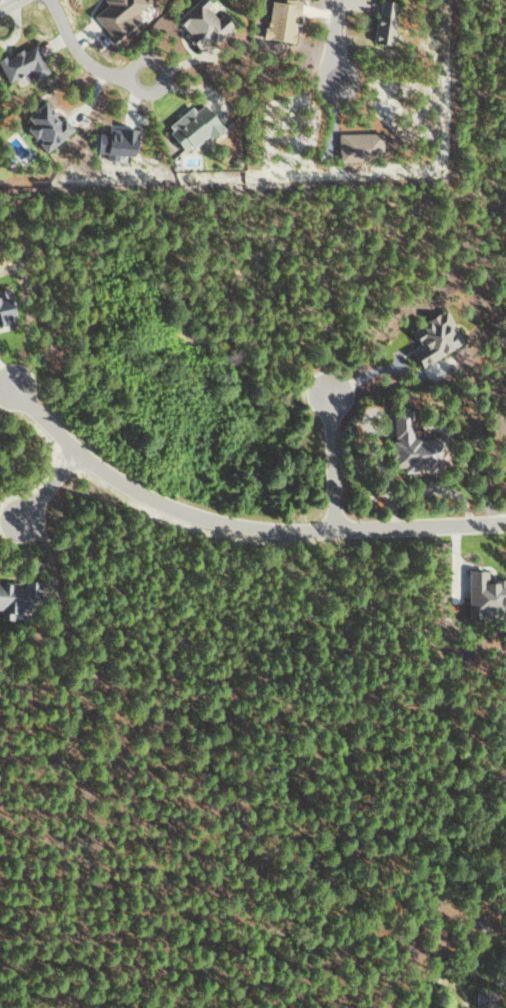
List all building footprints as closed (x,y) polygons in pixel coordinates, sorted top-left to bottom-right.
[(138,16),(134,12),(144,4),(141,0),(101,0),(100,0),(103,4),(89,15),(109,40),(138,16)] [(187,34),(184,37),(195,49),(206,39),(210,43),(230,25),(219,13),(214,18),(203,7),(207,3),(204,0),(193,0),(173,19),(187,34)] [(297,0),(296,0),(281,0),(281,2),(267,1),(263,39),(292,42),(297,0)] [(395,3),(378,0),(377,0),(370,42),(388,45),(395,3)] [(32,79),(46,73),(33,43),(0,58),(0,72),(4,82),(29,71),(32,79)] [(23,128),(45,152),(70,129),(60,117),(57,120),(40,101),(22,117),(28,123),(23,128)] [(163,126),(183,154),(219,126),(201,103),(193,110),(190,106),(163,126)] [(133,155),(134,129),(105,128),(105,133),(95,132),(94,153),(103,153),(102,160),(116,160),(116,155),(133,155)] [(337,160),(380,161),(381,133),(337,132),(337,160)] [(13,321),(7,288),(0,289),(0,323),(13,321)] [(460,344),(444,311),(408,328),(417,348),(409,351),(416,365),(460,344)] [(408,410),(390,411),(391,441),(388,441),(389,467),(401,467),(401,472),(435,470),(435,469),(447,468),(446,455),(438,455),(437,437),(410,439),(408,410)] [(505,616),(505,611),(505,605),(505,581),(485,581),(485,570),(465,571),(466,617),(505,616)] [(21,581),(21,584),(0,583),(0,619),(12,620),(13,607),(27,608),(28,598),(37,599),(38,581),(21,581)] [(492,991),(474,990),(474,1007),(492,1007),(492,991)]
